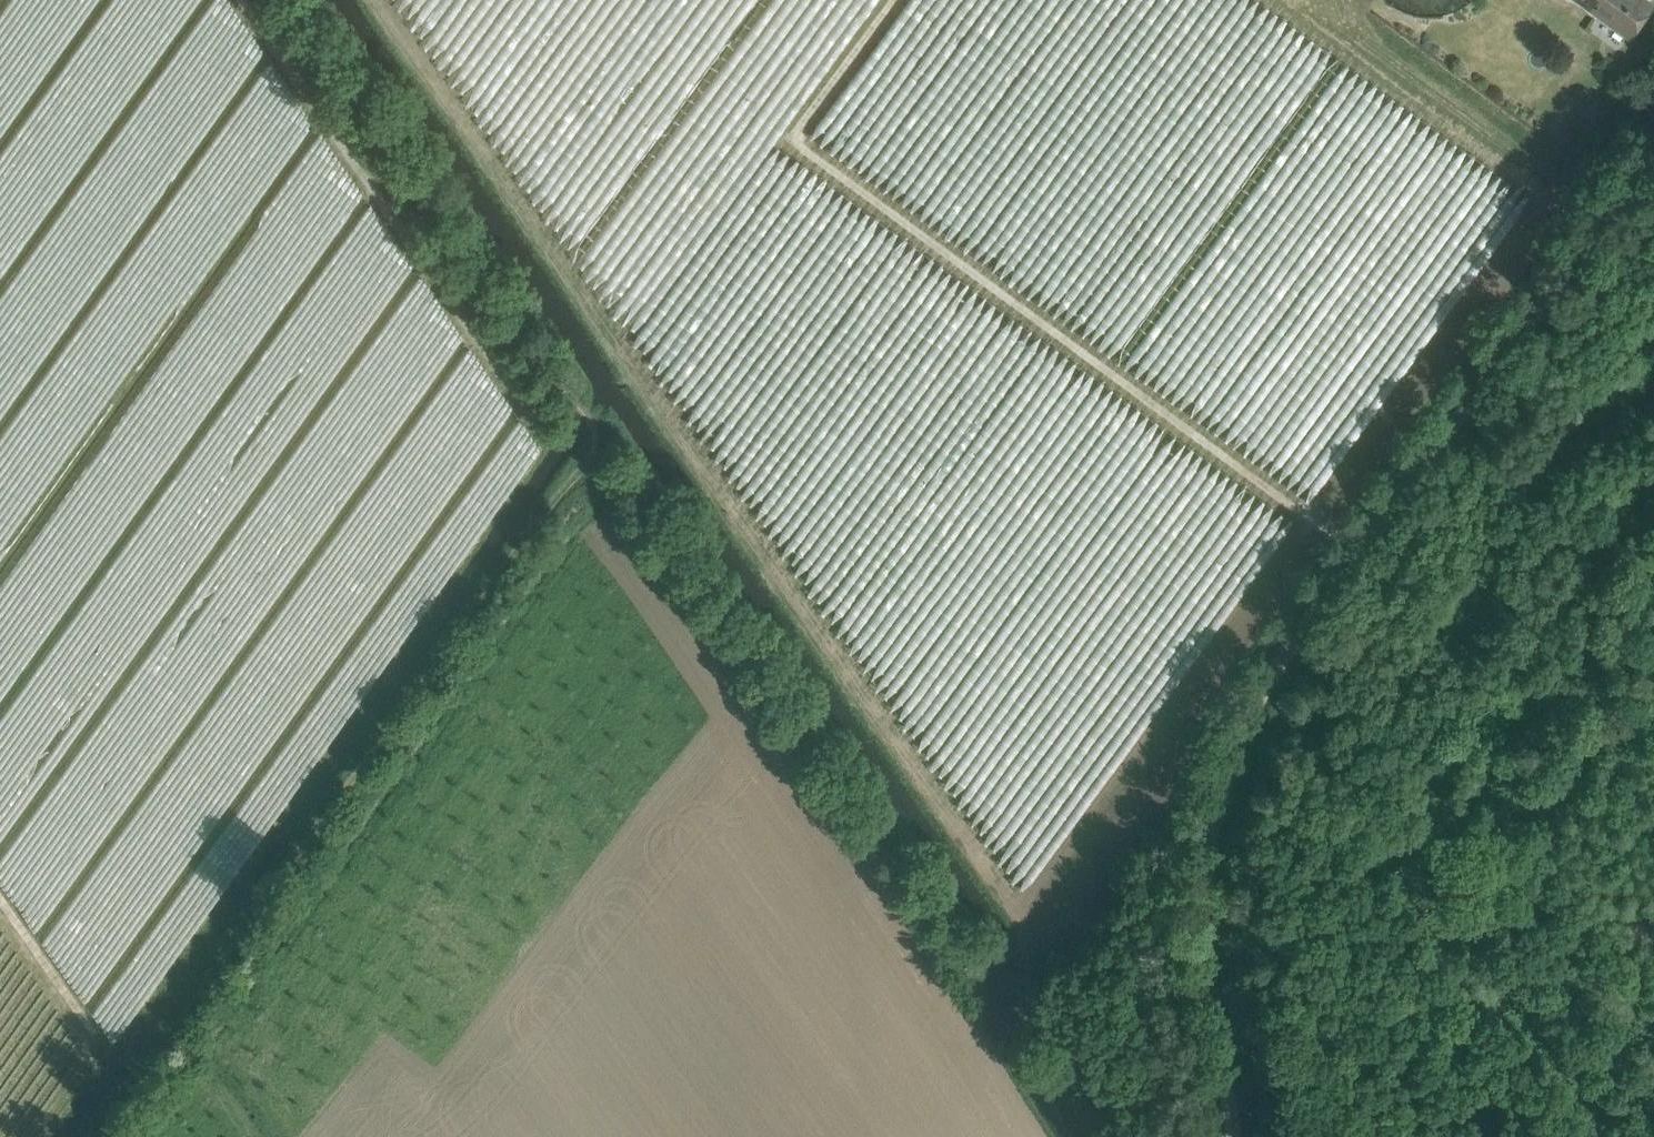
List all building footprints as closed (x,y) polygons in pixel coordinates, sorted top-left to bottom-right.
[(1600,16),(1603,12),(1633,34),(1653,5),(1646,0),(1579,0),(1600,16)]
